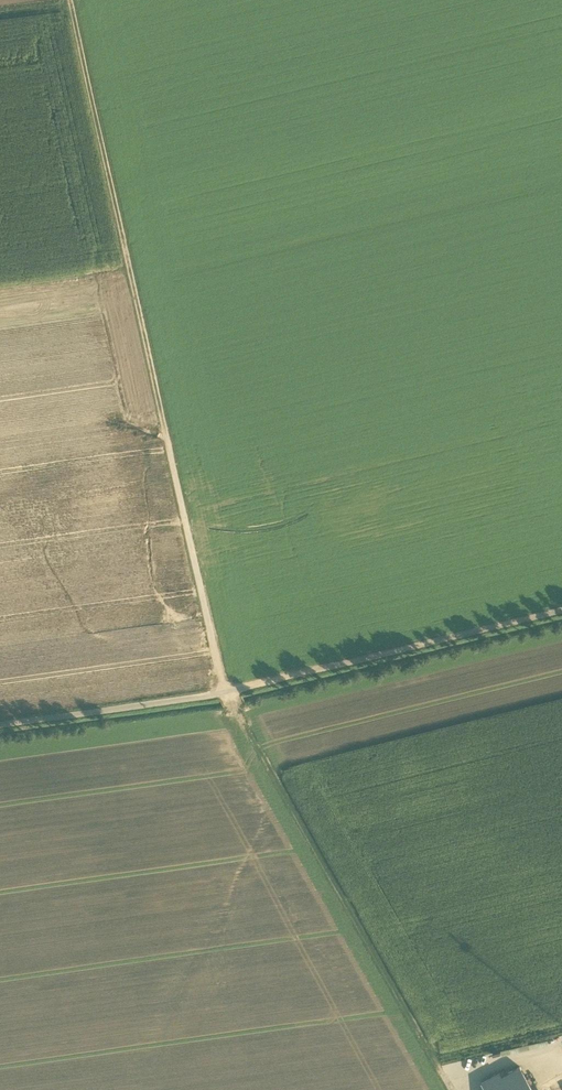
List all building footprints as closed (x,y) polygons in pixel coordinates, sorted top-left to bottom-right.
[(520,1066),(502,1076),(500,1072),(481,1083),(485,1089),(535,1089),(520,1066)]
